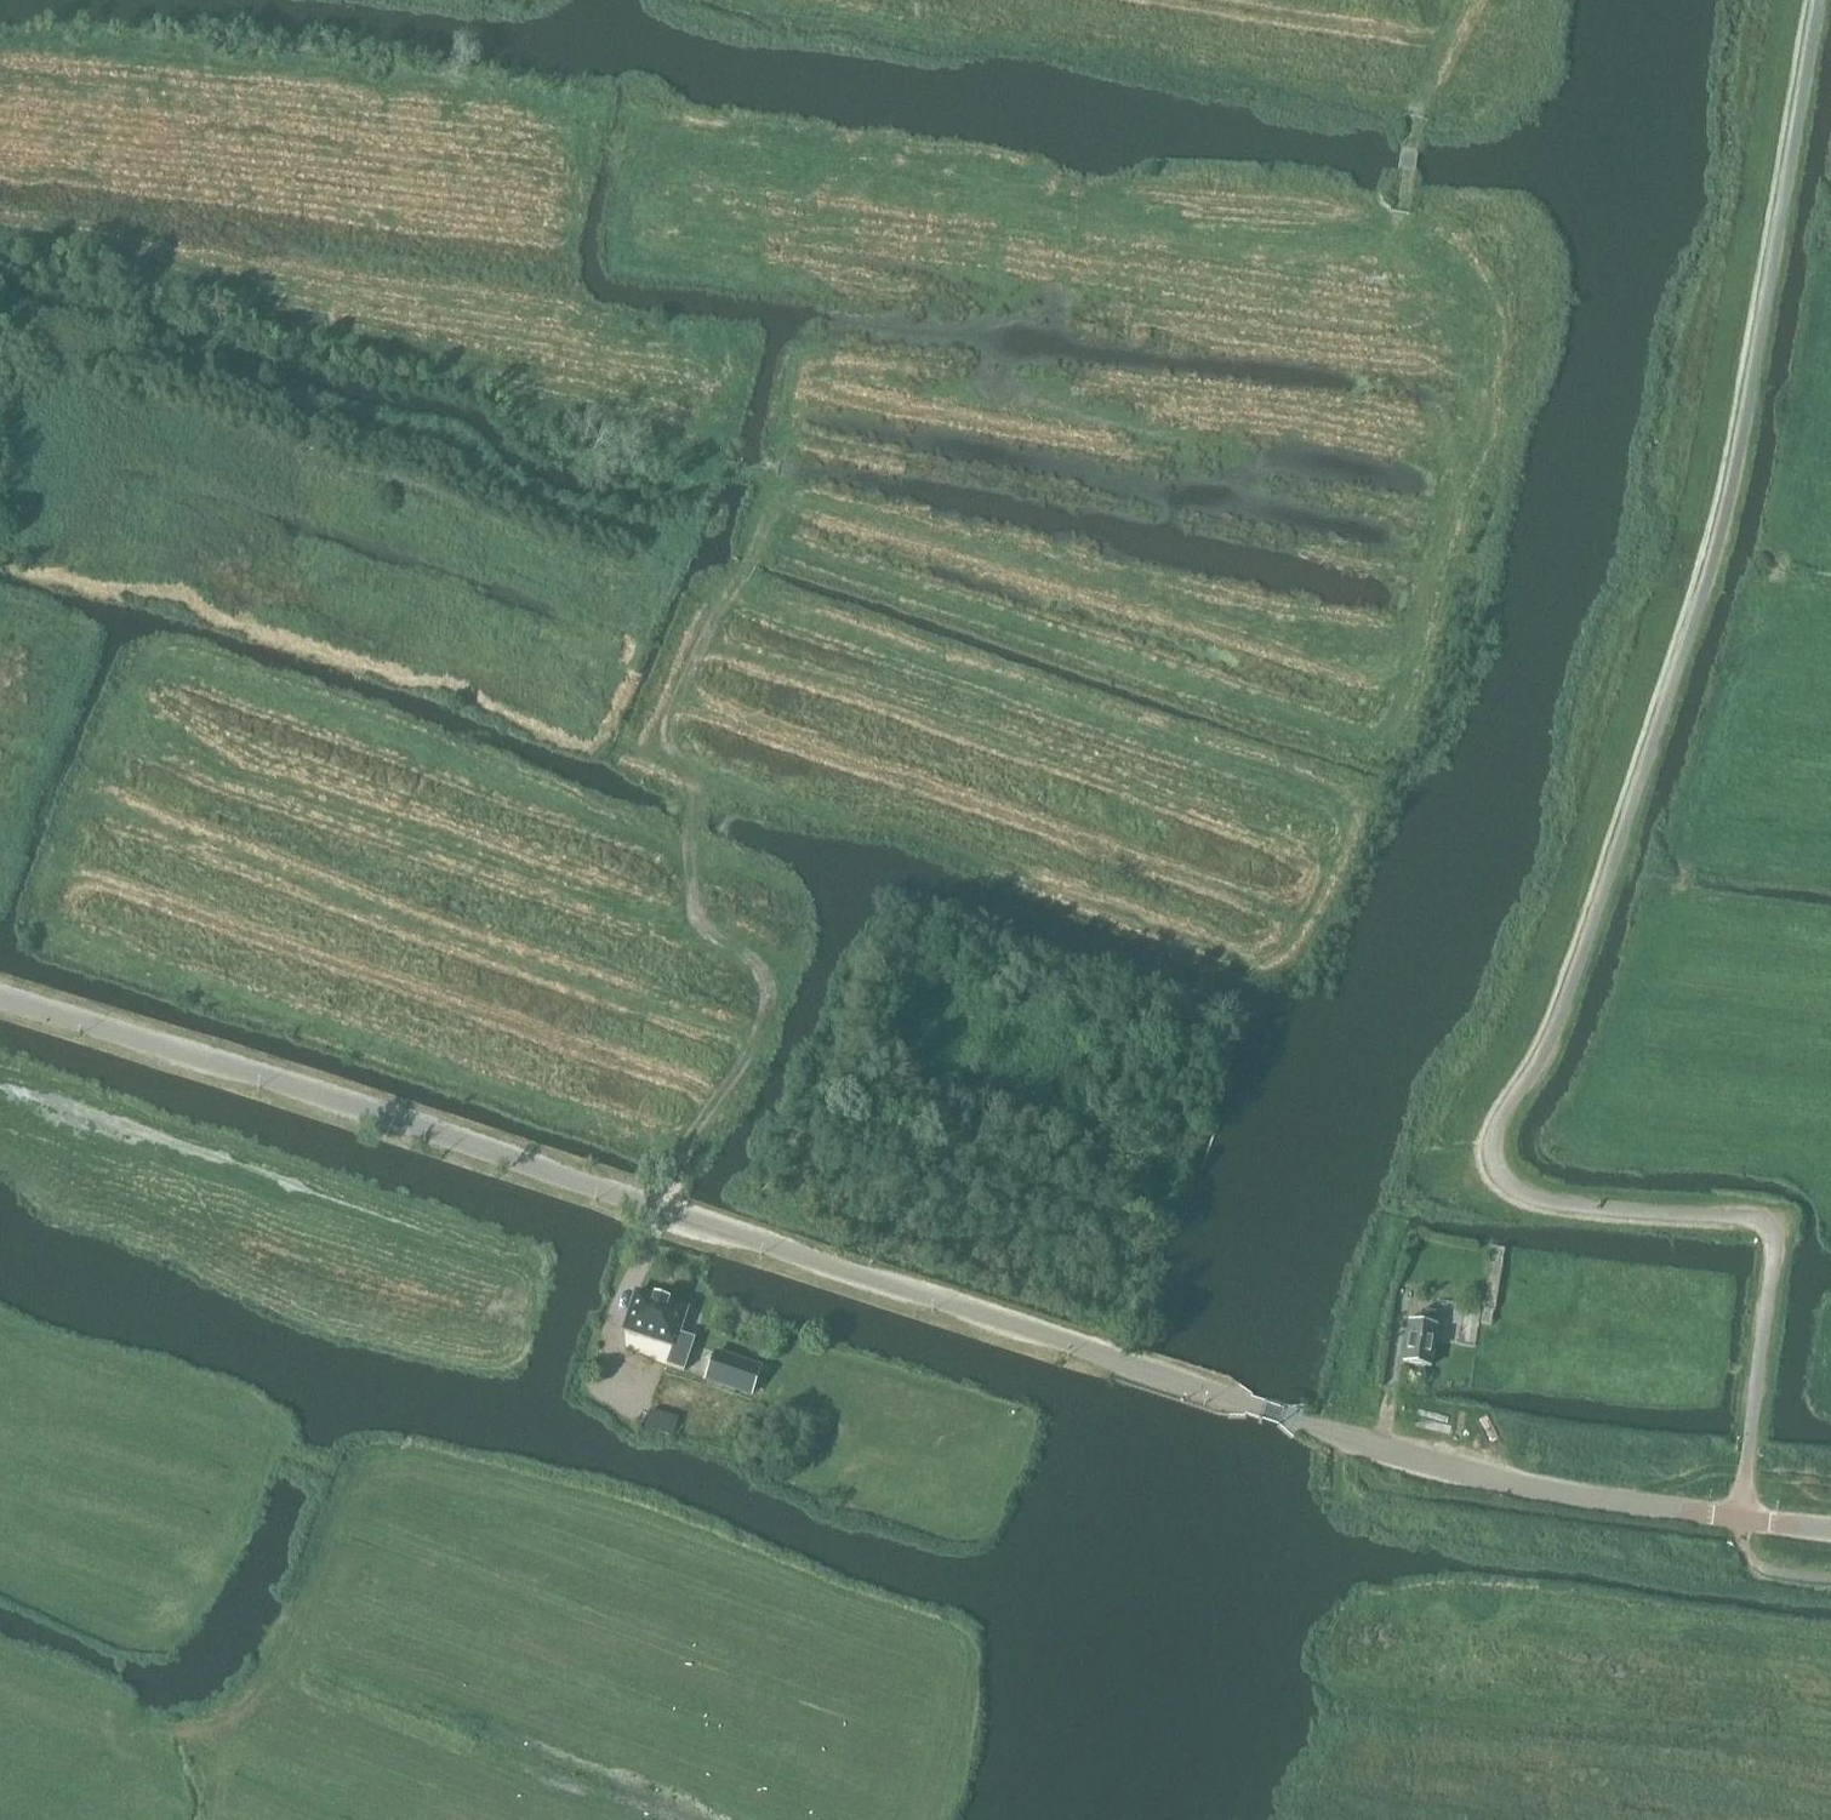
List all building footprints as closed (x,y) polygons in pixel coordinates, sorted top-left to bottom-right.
[(685,1371),(695,1339),(679,1334),(687,1309),(669,1303),(670,1301),(656,1297),(655,1299),(637,1293),(624,1331),(673,1347),(667,1366),(685,1371)] [(1458,1337),(1463,1307),(1441,1304),(1439,1316),(1422,1313),(1420,1325),(1410,1324),(1404,1362),(1431,1367),(1436,1333),(1458,1337)] [(752,1393),(761,1369),(714,1353),(706,1377),(752,1393)] [(743,1417),(737,1431),(750,1437),(756,1424),(743,1417)]
